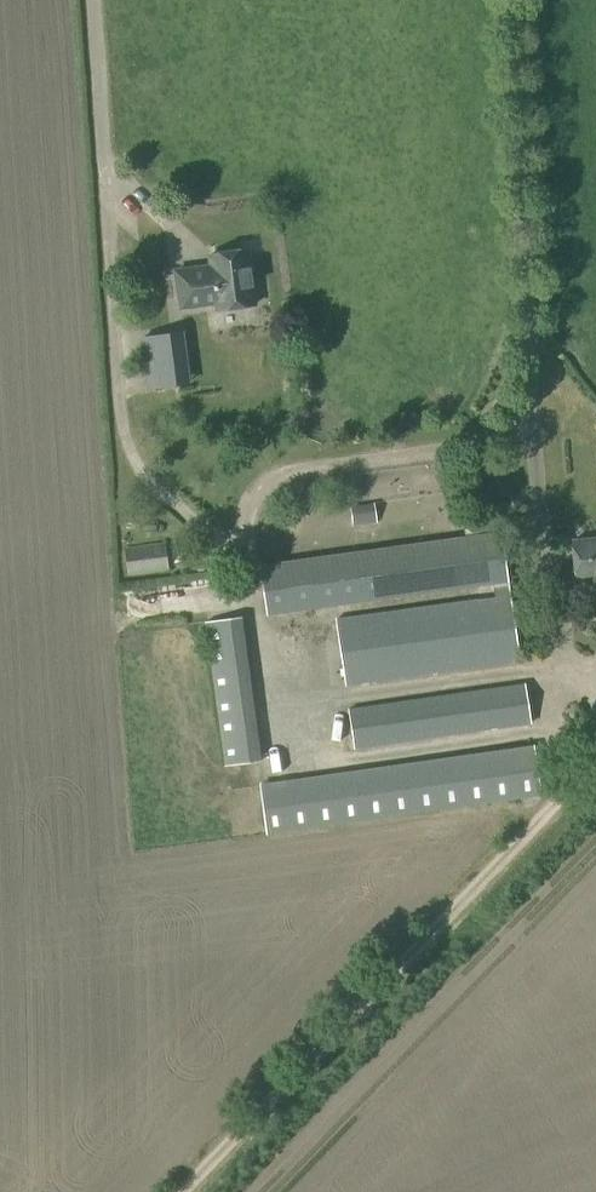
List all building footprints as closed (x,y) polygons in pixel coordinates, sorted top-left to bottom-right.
[(255,305),(248,251),(209,256),(211,267),(176,272),(181,309),(216,304),(217,310),(255,305)] [(147,390),(182,386),(176,332),(141,336),(147,390)] [(358,522),(382,514),(377,499),(353,507),(358,522)] [(519,661),(500,534),(261,566),(267,615),(485,584),(487,599),(409,609),(336,621),(345,686),(418,675),(519,661)] [(572,541),(576,580),(594,578),(595,595),(595,539),(572,541)] [(163,543),(144,546),(125,548),(128,574),(147,571),(166,569),(163,543)] [(225,766),(260,761),(241,617),(206,622),(225,766)] [(525,684),(348,710),(354,749),(531,723),(525,684)] [(267,833),(540,795),(534,747),(260,785),(267,833)]
